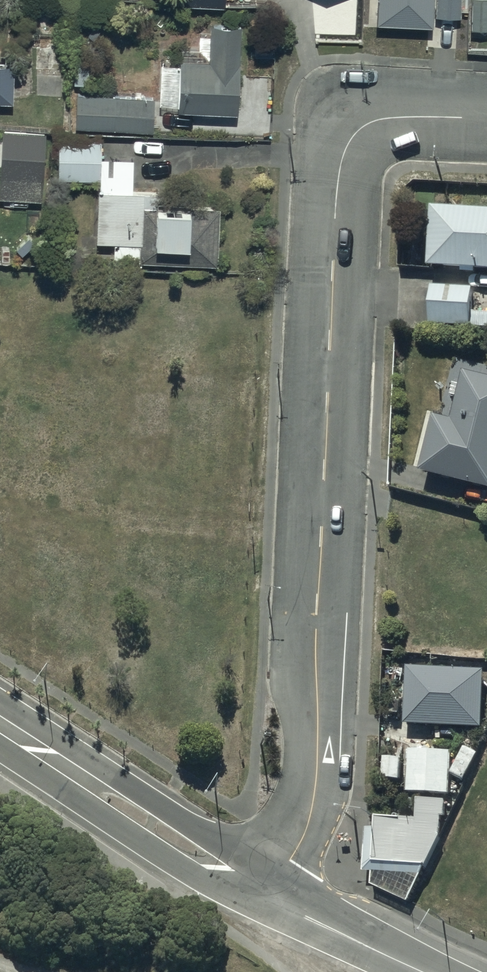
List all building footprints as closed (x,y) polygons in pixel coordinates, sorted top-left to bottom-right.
[(378,23),(435,25),(436,0),(379,0),(378,23)] [(438,16),(461,17),(462,0),(438,0),(438,16)] [(212,27),(211,63),(181,62),(179,113),(240,115),(243,28),(212,27)] [(90,59),(74,59),(73,88),(89,88),(90,59)] [(13,106),(15,67),(0,66),(0,106),(13,106)] [(155,101),(76,97),(74,131),(153,136),(155,101)] [(4,153),(0,153),(0,180),(0,184),(0,203),(40,205),(41,183),(44,183),(45,159),(53,160),(54,136),(5,134),(4,153)] [(101,141),(58,140),(57,184),(101,185),(101,141)] [(164,197),(97,195),(95,246),(113,246),(113,266),(221,268),(222,210),(192,209),(192,206),(164,205),(164,197)] [(427,272),(486,274),(486,213),(429,211),(427,272)] [(472,291),(430,288),(427,330),(470,332),(472,291)] [(471,379),(455,431),(440,426),(423,483),(486,503),(486,384),(471,379)] [(482,672),(404,672),(403,728),(481,728),(482,672)] [(466,784),(479,755),(464,749),(452,778),(466,784)] [(446,755),(406,755),(406,798),(446,798),(446,755)] [(398,787),(398,766),(381,766),(381,787),(398,787)] [(376,820),(376,831),(366,831),(365,875),(422,876),(441,838),(441,820),(446,820),(446,802),(418,802),(418,821),(376,820)]
